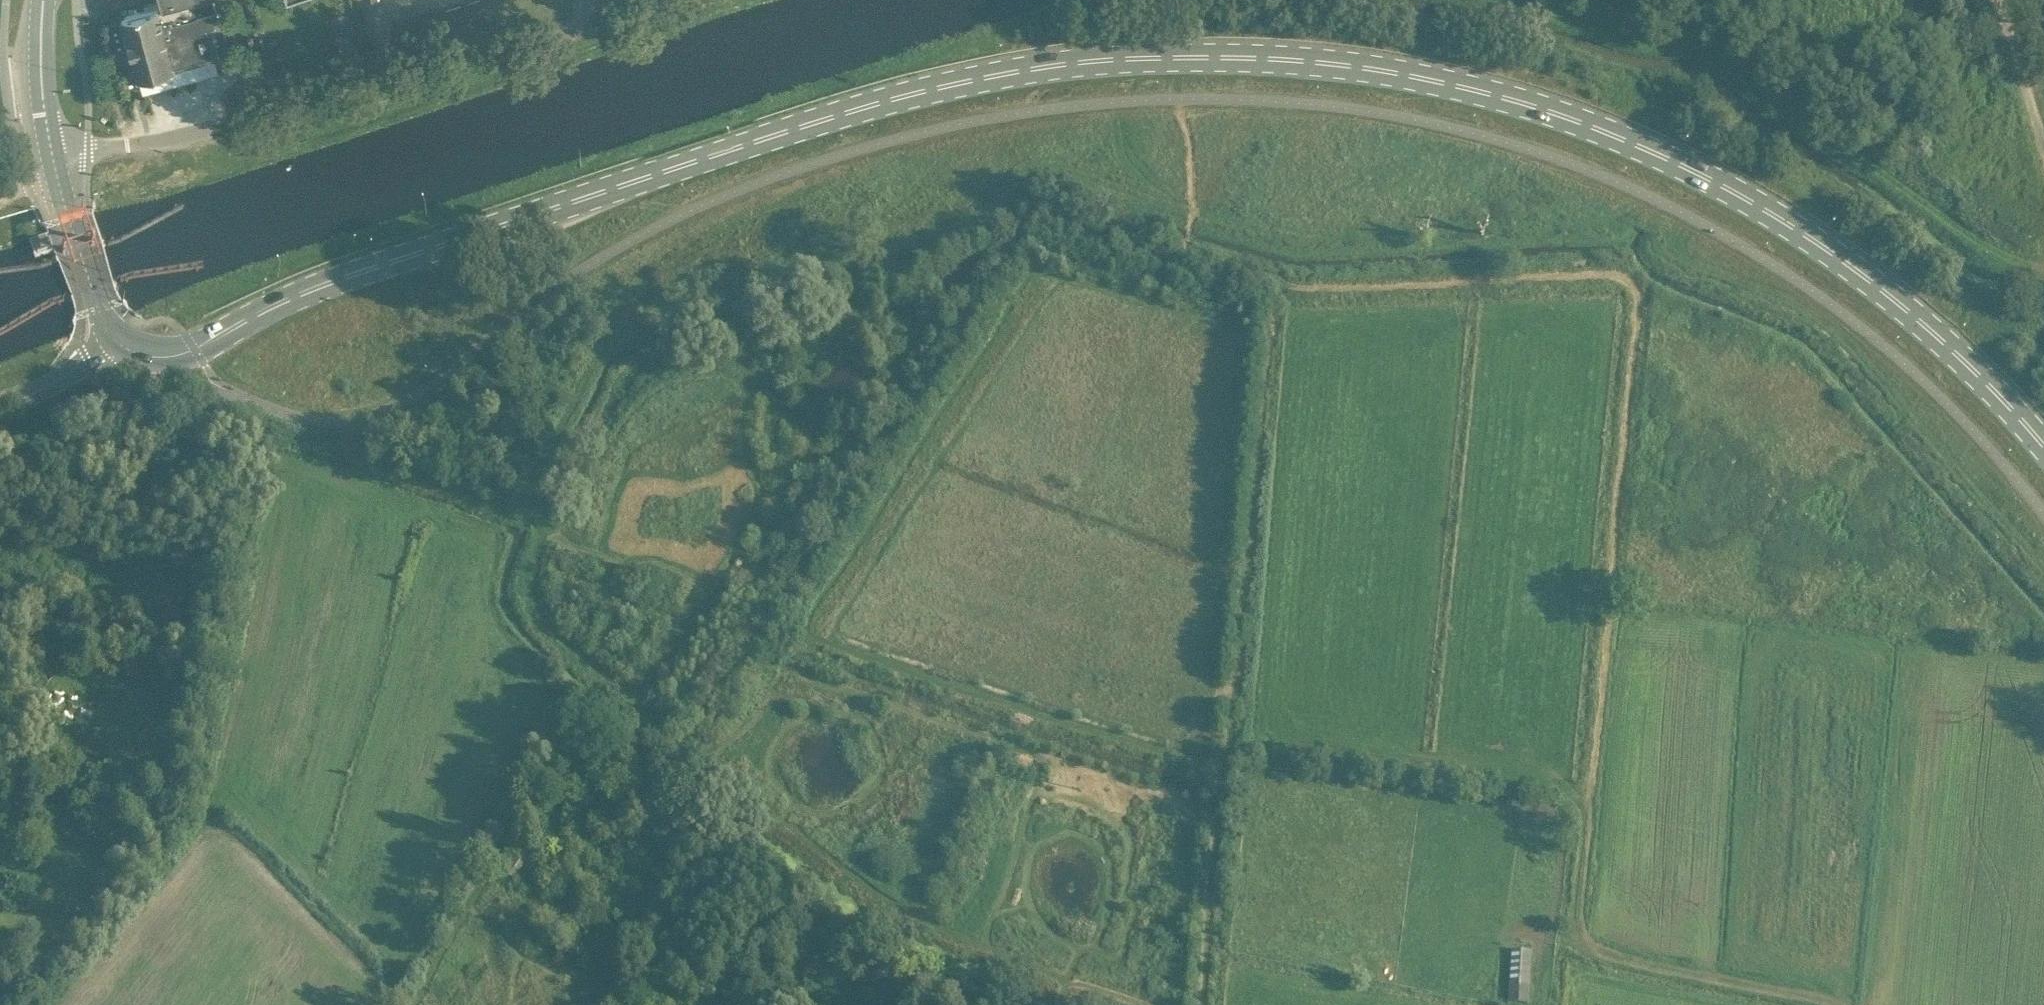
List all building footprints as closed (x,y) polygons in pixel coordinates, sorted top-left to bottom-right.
[(123,15),(140,78),(220,56),(215,37),(211,23),(220,20),(215,0),(183,0),(164,5),(163,0),(159,0),(145,4),(147,9),(123,15)] [(1512,952),(1508,1003),(1528,1004),(1532,953),(1512,952)]
